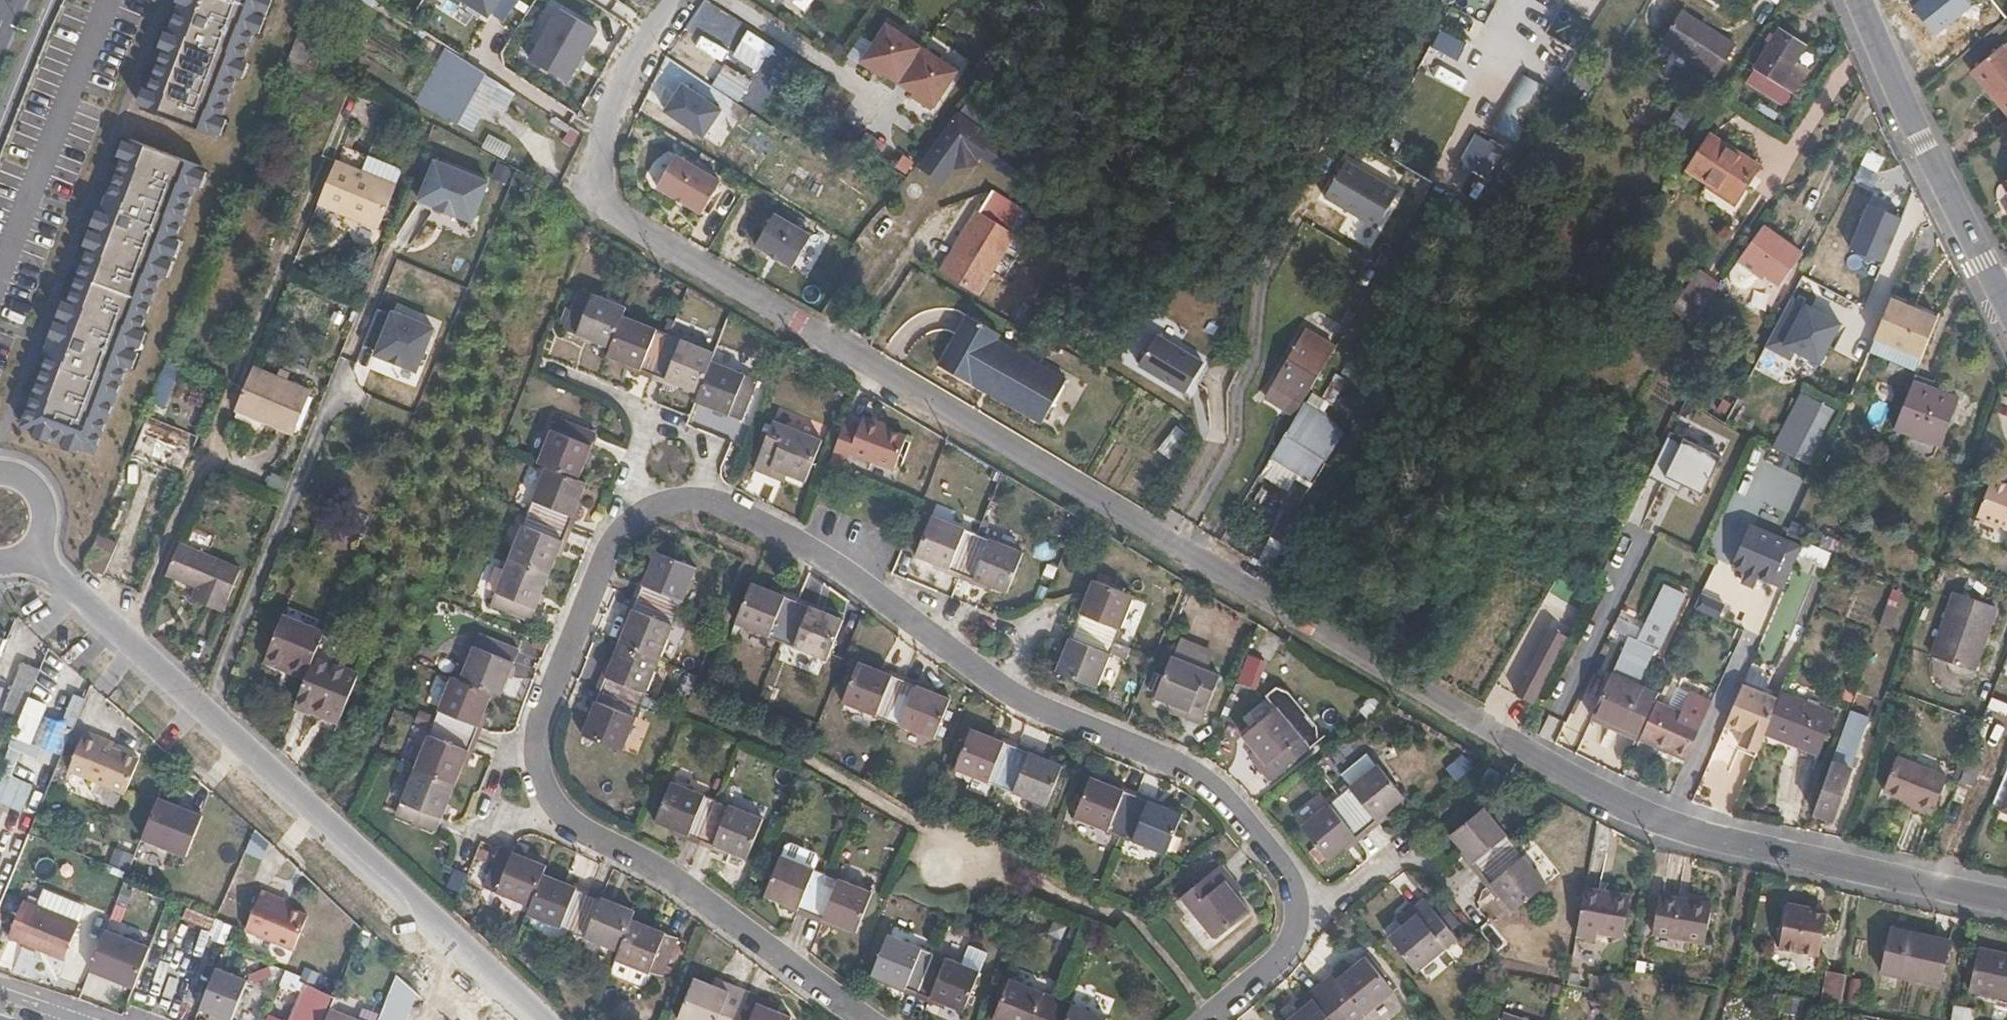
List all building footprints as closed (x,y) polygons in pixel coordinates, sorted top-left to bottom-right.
[(180,5),(179,5),(169,31),(171,32),(170,32),(141,110),(215,137),(247,51),(266,0),(182,0),(180,5)] [(498,0),(465,0),(489,14),(498,0)] [(1911,78),(2006,27),(2006,0),(1880,0),(1911,78)] [(568,80),(598,25),(560,4),(530,58),(568,80)] [(1733,46),(1677,11),(1659,40),(1715,76),(1733,46)] [(935,110),(960,72),(887,23),(862,62),(935,110)] [(1793,92),(1806,70),(1794,62),(1804,45),(1778,29),(1755,69),(1793,92)] [(694,35),(688,46),(718,62),(724,51),(694,35)] [(2006,121),(2006,57),(1999,47),(1967,72),(2006,121)] [(479,76),(457,63),(444,90),(464,102),(479,76)] [(738,104),(751,82),(725,65),(711,85),(738,104)] [(703,137),(720,110),(682,85),(665,111),(703,137)] [(1024,178),(951,133),(936,157),(920,186),(941,198),(953,179),(974,174),(977,168),(994,179),(1015,192),(1024,178)] [(1756,164),(1710,135),(1686,172),(1732,203),(1756,164)] [(122,384),(202,167),(130,140),(109,197),(107,196),(102,210),(103,210),(88,251),(55,342),(51,340),(45,355),(49,356),(23,427),(95,454),(122,384)] [(359,151),(354,165),(389,179),(394,165),(359,151)] [(354,165),(329,155),(307,204),(369,230),(389,179),(354,165)] [(487,192),(493,177),(440,155),(423,194),(424,195),(421,202),(437,208),(436,211),(457,219),(458,217),(474,224),(487,192)] [(720,182),(675,156),(657,188),(701,214),(720,182)] [(1380,227),(1400,190),(1349,162),(1328,198),(1380,227)] [(989,191),(976,215),(1009,234),(1023,211),(989,191)] [(755,204),(746,223),(761,230),(770,211),(755,204)] [(792,268),(810,236),(774,215),(755,246),(792,268)] [(976,215),(940,274),(976,296),(1012,236),(1009,234),(976,215)] [(1801,250),(1762,226),(1742,254),(1783,281),(1801,250)] [(1818,300),(1850,313),(1878,249),(1846,235),(1818,300)] [(938,284),(943,287),(975,306),(980,298),(976,296),(943,276),(938,284)] [(1691,326),(1718,288),(1701,277),(1675,313),(1691,326)] [(630,310),(633,304),(588,285),(572,326),(616,344),(630,310)] [(1938,317),(1889,297),(1867,350),(1915,370),(1938,317)] [(1834,322),(1798,302),(1775,342),(1812,362),(1834,322)] [(419,367),(436,323),(396,308),(380,352),(419,367)] [(1073,370),(970,309),(938,363),(1040,424),(1073,370)] [(616,344),(614,350),(658,368),(675,329),(630,310),(616,344)] [(720,348),(675,329),(658,368),(704,387),(716,356),(720,348)] [(1204,361),(1157,333),(1140,363),(1187,392),(1190,385),(1189,384),(1192,378),(1194,379),(1204,361)] [(1266,399),(1294,416),(1307,393),(1328,359),(1299,342),(1286,364),(1266,399)] [(764,376),(716,356),(704,387),(700,396),(747,416),(764,376)] [(176,358),(171,357),(156,394),(166,399),(182,361),(176,358)] [(311,386),(254,363),(236,407),(293,431),(311,386)] [(1939,393),(1912,382),(1895,426),(1943,446),(1960,399),(1940,390),(1939,393)] [(1800,392),(1773,446),(1809,464),(1836,410),(1800,392)] [(1333,439),(1337,442),(1342,432),(1330,418),(1304,403),(1263,474),(1301,497),(1333,439)] [(551,458),(583,470),(602,425),(561,409),(543,454),(551,458)] [(811,475),(828,434),(778,414),(759,461),(774,468),(776,461),(811,475)] [(897,467),(911,434),(868,416),(866,423),(852,417),(838,451),(852,457),(855,451),(897,467)] [(146,422),(133,457),(181,476),(190,455),(176,449),(181,436),(146,422)] [(1702,497),(1721,460),(1668,434),(1647,477),(1678,493),(1681,487),(1702,497)] [(532,503),(572,520),(591,474),(583,470),(551,458),(532,503)] [(1989,479),(1976,517),(1982,519),(1983,523),(1996,528),(1999,526),(2006,529),(2006,486),(1989,479)] [(512,550),(553,567),(572,520),(532,503),(512,550)] [(1275,533),(1288,541),(1304,512),(1299,508),(1296,507),(1293,513),(1288,510),(1275,533)] [(1322,535),(1332,517),(1316,508),(1305,525),(1322,535)] [(965,572),(982,532),(938,513),(920,554),(965,572)] [(1731,564),(1784,585),(1802,544),(1747,522),(1731,564)] [(1029,552),(982,532),(965,572),(1011,592),(1029,552)] [(97,535),(84,566),(104,575),(116,544),(97,535)] [(180,539),(167,571),(198,584),(192,597),(224,611),(243,567),(180,539)] [(665,544),(645,591),(685,607),(705,561),(665,544)] [(534,612),(553,567),(512,550),(493,595),(534,612)] [(1100,574),(1085,607),(1080,618),(1120,635),(1140,591),(1100,574)] [(805,596),(759,577),(742,618),(788,637),(805,596)] [(1657,648),(1682,593),(1661,583),(1637,638),(1653,646),(1657,648)] [(1969,670),(1994,607),(1952,589),(1928,653),(1969,670)] [(685,607),(645,591),(626,636),(666,653),(685,607)] [(1694,606),(1699,609),(1712,615),(1718,601),(1700,592),(1694,606)] [(851,616),(805,596),(788,637),(833,656),(851,616)] [(1120,635),(1080,618),(1075,632),(1062,664),(1101,681),(1120,635)] [(324,638),(284,621),(264,668),(305,686),(316,659),(324,638)] [(1532,702),(1565,635),(1550,627),(1529,671),(1527,670),(1515,694),(1532,702)] [(492,688),(502,692),(521,645),(479,628),(460,675),(492,688)] [(1591,716),(1616,728),(1636,685),(1653,646),(1637,638),(1628,634),(1591,716)] [(666,653),(626,636),(606,682),(646,700),(666,653)] [(8,641),(0,638),(0,661),(8,641)] [(1258,682),(1269,654),(1250,646),(1239,674),(1258,682)] [(1222,674),(1173,654),(1156,694),(1190,708),(1188,715),(1203,721),(1222,674)] [(5,704),(23,712),(42,664),(24,657),(5,704)] [(316,659),(305,686),(297,705),(340,723),(359,678),(316,659)] [(894,718),(911,679),(866,659),(849,698),(894,718)] [(452,671),(433,717),(474,733),(492,688),(460,675),(452,671)] [(957,699),(911,679),(894,718),(940,739),(957,699)] [(627,745),(646,700),(606,682),(587,727),(627,745)] [(1738,749),(1756,756),(1757,753),(1774,711),(1779,698),(1743,684),(1725,727),(1743,735),(1738,749)] [(1636,685),(1616,728),(1636,737),(1655,694),(1636,685)] [(1687,690),(1679,709),(1701,719),(1707,705),(1704,698),(1687,690)] [(1640,738),(1642,740),(1659,700),(1656,700),(1640,738)] [(1642,740),(1683,758),(1701,719),(1679,709),(1659,700),(1642,740)] [(1272,779),(1312,745),(1279,705),(1245,734),(1268,762),(1263,767),(1272,779)] [(1774,711),(1757,753),(1810,774),(1826,731),(1774,711)] [(433,717),(414,763),(455,779),(474,733),(433,717)] [(1005,783),(1023,744),(979,724),(962,764),(1005,783)] [(87,738),(71,778),(124,799),(137,765),(100,751),(101,744),(87,738)] [(1069,764),(1023,744),(1005,783),(1052,804),(1069,764)] [(1837,745),(1813,812),(1831,818),(1854,751),(1837,745)] [(1944,774),(1895,755),(1881,790),(1913,802),(1911,806),(1931,813),(1944,774)] [(1973,784),(1982,761),(1969,755),(1959,778),(1973,784)] [(2006,760),(1989,803),(1999,807),(1998,811),(2006,815),(2006,760)] [(455,779),(414,763),(396,807),(436,825),(455,779)] [(1380,763),(1341,795),(1369,827),(1378,819),(1406,796),(1380,763)] [(657,814),(702,834),(720,794),(674,775),(657,814)] [(1122,835),(1139,795),(1096,775),(1078,815),(1122,835)] [(720,794),(702,834),(749,854),(767,814),(720,794)] [(1186,816),(1139,795),(1122,835),(1168,856),(1186,816)] [(1369,827),(1341,795),(1305,825),(1332,858),(1359,835),(1369,827)] [(188,856),(203,817),(160,799),(144,838),(188,856)] [(1449,833),(1470,861),(1480,871),(1512,844),(1482,806),(1449,833)] [(254,832),(248,853),(264,857),(270,837),(254,832)] [(481,877),(527,897),(540,866),(543,856),(498,837),(481,877)] [(766,889),(810,908),(827,868),(817,863),(821,853),(818,848),(793,838),(788,840),(766,889)] [(1543,882),(1512,844),(1480,871),(1487,881),(1511,910),(1543,882)] [(116,847),(112,863),(131,867),(135,852),(116,847)] [(1214,938),(1249,909),(1226,881),(1230,877),(1223,865),(1181,897),(1214,938)] [(527,897),(524,906),(570,926),(587,886),(540,866),(527,897)] [(827,868),(810,908),(856,929),(873,889),(827,868)] [(587,886),(570,926),(616,946),(630,912),(633,905),(587,886)] [(44,889),(38,904),(79,921),(85,906),(44,889)] [(1628,899),(1583,890),(1576,925),(1622,933),(1628,899)] [(1459,936),(1426,896),(1415,906),(1419,912),(1390,934),(1418,970),(1459,936)] [(1711,906),(1658,896),(1652,936),(1704,945),(1711,906)] [(291,908),(267,898),(252,938),(300,956),(313,921),(289,912),(291,908)] [(38,904),(24,899),(9,936),(41,949),(43,944),(66,954),(79,921),(38,904)] [(1814,908),(1791,903),(1782,951),(1824,958),(1831,915),(1814,911),(1814,908)] [(616,946),(614,952),(659,972),(676,931),(630,912),(616,946)] [(213,937),(227,942),(234,923),(220,918),(213,937)] [(137,984),(152,945),(108,928),(93,966),(137,984)] [(1879,975),(1942,986),(1950,942),(1887,931),(1879,975)] [(874,972),(918,991),(935,951),(891,932),(874,972)] [(2006,998),(2006,955),(1976,949),(1968,991),(2006,998)] [(935,951),(918,991),(964,1011),(981,972),(935,951)] [(1318,984),(1347,1019),(1357,1019),(1392,992),(1365,956),(1335,978),(1332,973),(1318,984)] [(691,1019),(731,1019),(746,986),(731,979),(728,986),(695,971),(677,1014),(691,1019)] [(325,1008),(331,995),(298,982),(299,978),(286,973),(280,988),(295,994),(296,991),(301,993),(289,1019),(320,1019),(325,1008)] [(1627,997),(1630,981),(1589,973),(1587,989),(1627,997)] [(1831,973),(1825,1005),(1842,1007),(1847,975),(1831,973)] [(251,985),(222,974),(208,1009),(218,1013),(216,1018),(220,1019),(238,1019),(251,985)] [(1059,995),(1012,975),(994,1015),(1006,1019),(1048,1019),(1059,995)] [(421,995),(396,976),(378,1019),(410,1019),(421,995)] [(1318,984),(1306,993),(1311,999),(1283,1019),(1347,1019),(1318,984)] [(731,1019),(789,1019),(791,1013),(759,999),(761,992),(746,986),(731,1019)] [(1048,1019),(1105,1019),(1107,1015),(1059,995),(1048,1019)] [(325,1008),(320,1019),(356,1019),(325,1008)]
